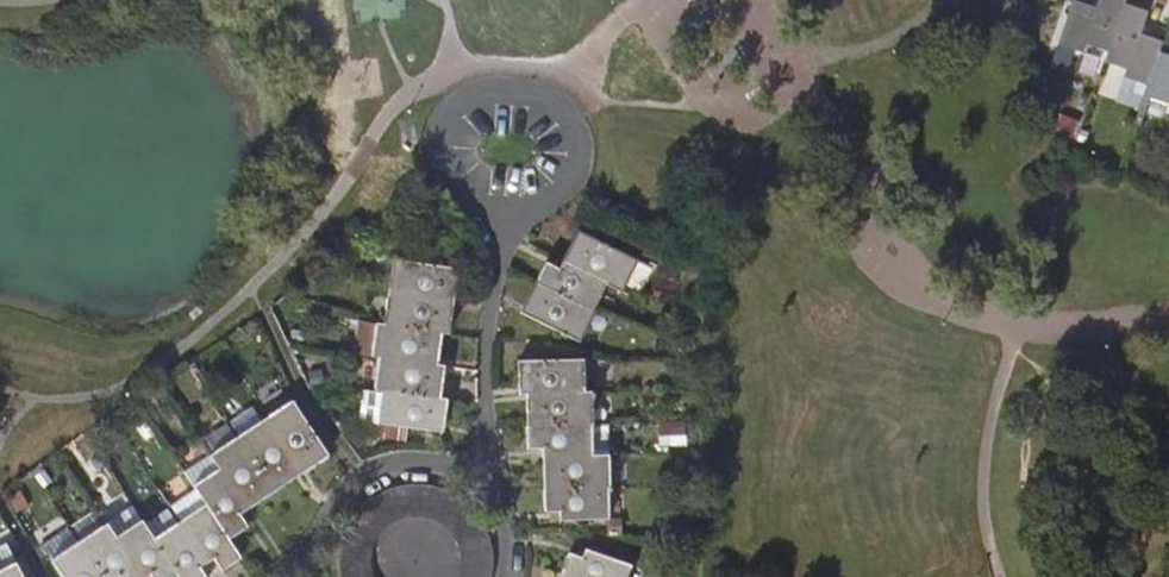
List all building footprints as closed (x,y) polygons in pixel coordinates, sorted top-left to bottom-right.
[(1088,5),(1074,0),(1060,44),(1084,52),(1087,44),(1108,51),(1125,0),(1099,0),(1097,7),(1088,5)] [(1159,53),(1163,41),(1139,34),(1150,0),(1125,0),(1108,51),(1104,61),(1126,69),(1124,76),(1148,84),(1159,53)] [(1159,53),(1148,84),(1144,95),(1168,103),(1168,101),(1168,56),(1159,53)] [(607,283),(621,289),(628,293),(637,297),(652,268),(636,260),(578,231),(563,261),(607,283)] [(389,292),(454,301),(458,268),(393,259),(389,292)] [(546,262),(536,282),(593,309),(607,283),(563,261),(559,268),(546,262)] [(595,310),(593,309),(536,282),(522,311),(532,316),(580,339),(595,310)] [(385,325),(441,333),(449,334),(454,301),(389,292),(385,325)] [(437,365),(441,333),(385,325),(377,324),(373,356),(380,357),(437,365)] [(445,366),(437,365),(380,357),(376,390),(382,391),(441,399),(445,366)] [(519,393),(528,393),(584,392),(584,359),(539,361),(519,361),(519,393)] [(447,400),(441,399),(382,391),(378,423),(443,432),(447,400)] [(528,393),(528,427),(591,425),(593,425),(592,392),(584,392),(528,393)] [(266,419),(301,473),(328,455),(293,401),(266,419)] [(301,473),(266,419),(263,421),(254,407),(232,422),(241,436),(238,437),(242,444),(274,492),(301,473)] [(544,448),(544,457),(592,455),(591,425),(528,427),(528,449),(544,448)] [(211,455),(246,510),(274,492),(242,444),(238,437),(211,455)] [(195,490),(228,540),(248,526),(240,514),(246,510),(211,455),(184,473),(195,490)] [(544,457),(544,490),(608,489),(610,489),(610,455),(592,455),(544,457)] [(413,483),(400,486),(407,516),(413,515),(421,515),(423,485),(413,483)] [(429,486),(423,485),(421,515),(427,516),(435,519),(446,490),(442,488),(429,486)] [(407,516),(400,486),(398,487),(384,491),(377,495),(394,521),(401,517),(407,516)] [(560,512),(560,520),(608,519),(608,489),(544,490),(545,512),(560,512)] [(240,558),(228,540),(195,490),(170,508),(207,563),(214,558),(221,567),(223,570),(240,558)] [(452,492),(446,490),(435,519),(439,520),(447,525),(467,502),(464,500),(452,492)] [(360,510),(359,511),(382,530),(391,523),(394,521),(377,495),(371,499),(360,510)] [(472,507),(467,502),(447,525),(451,528),(456,536),(481,519),(481,518),(472,507)] [(178,574),(145,525),(133,506),(107,523),(108,525),(143,576),(146,576),(151,574),(153,576),(172,576),(178,574)] [(199,568),(207,563),(170,508),(145,525),(178,574),(180,576),(206,576),(199,568)] [(382,530),(359,511),(351,521),(347,529),(375,541),(381,531),(382,530)] [(489,531),(481,519),(456,536),(458,538),(462,548),(492,540),(489,531)] [(108,525),(81,543),(104,576),(143,576),(108,525)] [(341,545),(340,552),(371,555),(371,553),(374,543),(375,541),(347,529),(346,531),(341,545)] [(81,543),(79,544),(69,530),(44,547),(52,559),(64,576),(104,576),(81,543)] [(494,560),(492,540),(462,548),(464,562),(494,563),(494,560)] [(562,574),(570,576),(628,576),(632,566),(586,550),(583,558),(569,553),(562,574)] [(370,564),(371,555),(340,552),(340,556),(340,567),(341,573),(371,568),(370,564)] [(213,572),(221,567),(214,558),(207,563),(213,572)] [(494,563),(464,562),(463,572),(462,574),(470,576),(493,576),(493,575),(494,563)] [(213,572),(207,563),(199,568),(206,576),(213,572)] [(16,564),(0,572),(0,576),(23,576),(16,564)] [(373,576),(371,568),(341,573),(342,576),(373,576)]
